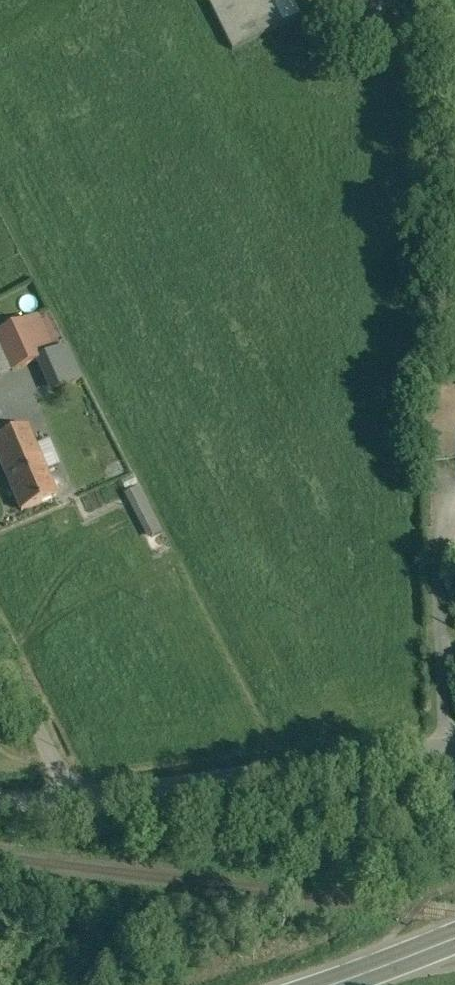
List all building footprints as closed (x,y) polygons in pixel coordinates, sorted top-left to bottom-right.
[(232,50),(294,19),(285,0),(207,0),(232,50)] [(0,331),(0,343),(12,371),(54,352),(37,315),(0,331)] [(0,343),(0,376),(12,371),(0,343)] [(68,351),(52,358),(57,367),(62,365),(73,360),(68,351)] [(73,360),(62,365),(68,376),(78,370),(73,360)] [(26,427),(0,438),(0,463),(21,512),(56,497),(26,427)] [(125,490),(147,536),(156,532),(146,510),(147,510),(135,486),(125,490)]
